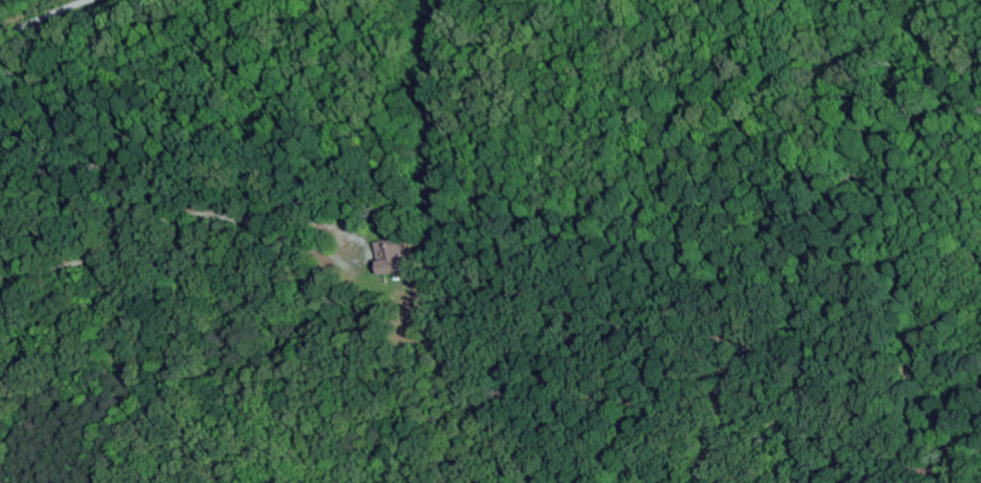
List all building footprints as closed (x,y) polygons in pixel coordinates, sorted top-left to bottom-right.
[(376,244),(383,278),(411,272),(406,248),(392,251),(390,241),(376,244)]
